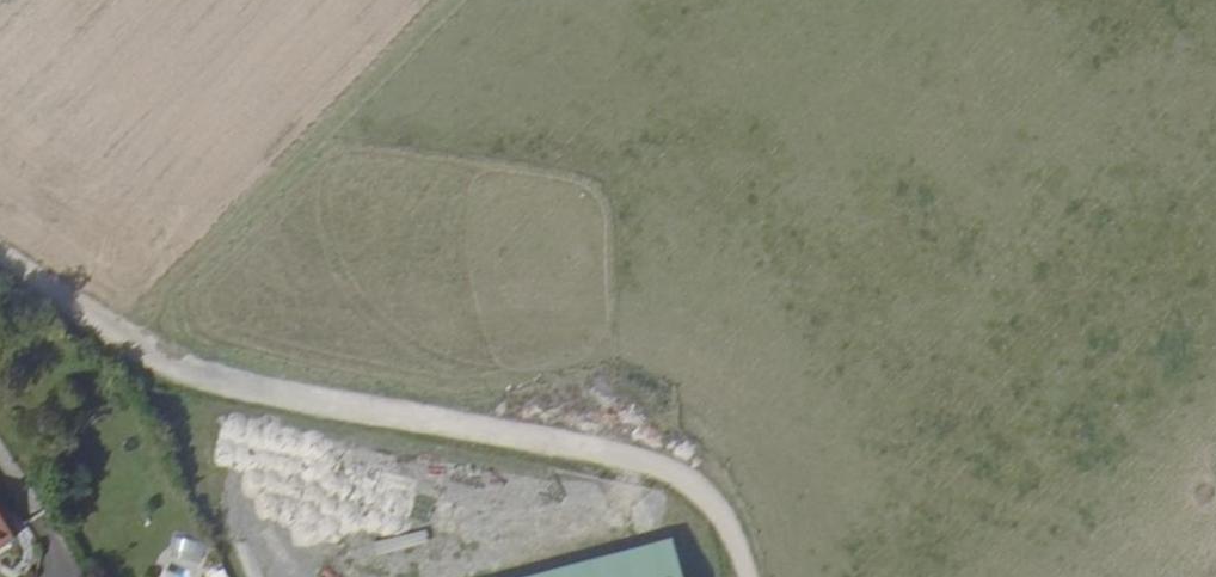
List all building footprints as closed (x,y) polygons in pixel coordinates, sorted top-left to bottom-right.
[(12,544),(0,523),(0,551),(12,544)] [(509,576),(680,576),(668,532),(509,576)]
